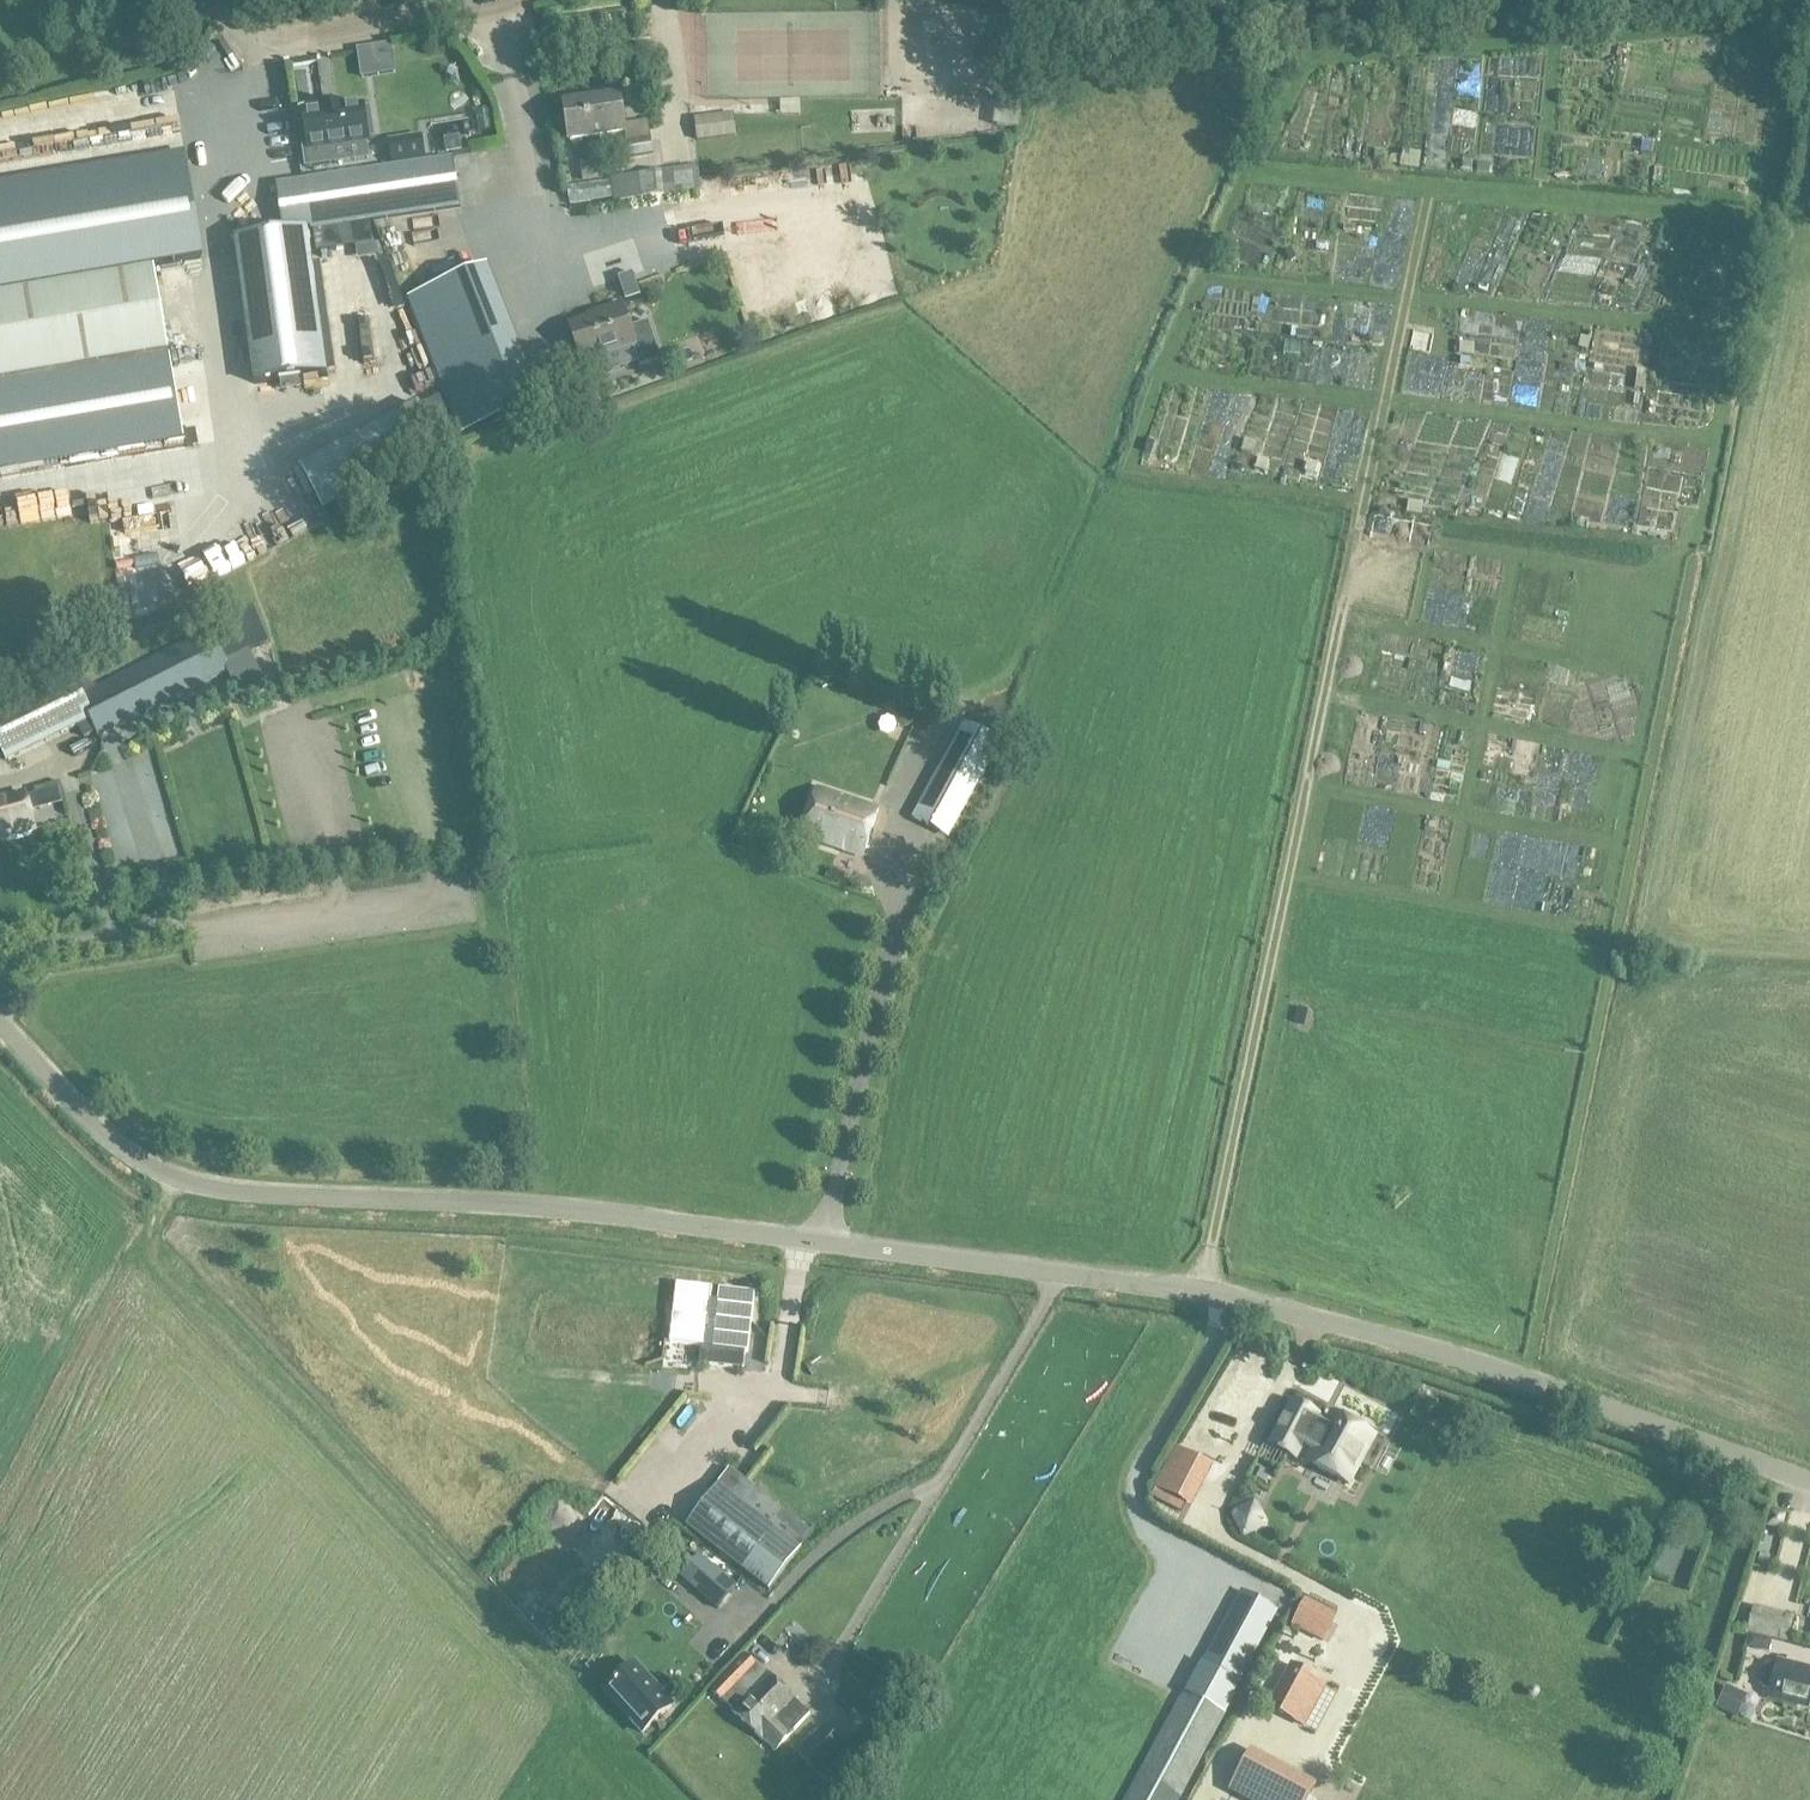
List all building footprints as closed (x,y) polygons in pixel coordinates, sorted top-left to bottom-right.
[(4,73),(0,76),(0,88),(2,91),(12,84),(4,73)] [(624,135),(623,126),(619,98),(565,106),(570,143),(624,135)] [(800,103),(780,103),(781,117),(800,117),(800,103)] [(304,117),(298,118),(305,169),(333,165),(330,149),(368,143),(368,138),(374,137),(369,109),(364,110),(363,105),(304,114),(304,117)] [(734,114),(700,119),(694,119),(697,138),(737,133),(734,114)] [(626,143),(651,139),(648,122),(623,126),(624,135),(626,143)] [(422,135),(385,140),(388,160),(389,165),(425,159),(425,155),(422,135)] [(651,139),(626,143),(621,144),(624,160),(653,156),(651,139)] [(208,261),(189,152),(0,184),(0,296),(208,261)] [(453,158),(276,185),(282,233),(311,229),(311,232),(343,227),(461,208),(453,158)] [(639,175),(610,179),(613,204),(642,200),(642,199),(664,196),(661,172),(639,175)] [(593,184),(567,188),(570,207),(612,200),(609,182),(593,184)] [(308,233),(235,243),(254,386),(327,375),(308,233)] [(353,248),(356,294),(375,293),(372,247),(353,248)] [(480,271),(426,292),(480,427),(533,406),(480,271)] [(0,299),(0,384),(169,355),(155,272),(0,299)] [(633,273),(618,278),(625,301),(640,296),(633,273)] [(388,314),(387,295),(369,297),(371,331),(383,331),(382,315),(388,314)] [(648,323),(629,330),(621,306),(598,314),(599,317),(570,327),(582,364),(633,348),(640,368),(661,361),(648,323)] [(169,355),(0,384),(0,471),(183,440),(169,355)] [(473,424),(463,396),(440,405),(449,432),(473,424)] [(420,409),(344,450),(304,471),(325,511),(442,449),(420,409)] [(236,657),(268,645),(253,607),(222,620),(226,631),(236,657)] [(71,677),(0,711),(0,749),(6,760),(7,763),(22,756),(30,752),(38,748),(80,728),(92,722),(97,732),(99,737),(230,670),(228,667),(210,629),(94,687),(83,693),(74,675),(71,677)] [(253,655),(228,667),(230,670),(245,702),(270,689),(253,655)] [(912,726),(915,718),(913,711),(904,708),(897,711),(894,717),(897,726),(903,728),(912,726)] [(1002,739),(965,719),(913,817),(949,837),(1002,739)] [(92,722),(80,728),(85,738),(97,732),(92,722)] [(817,789),(801,838),(862,858),(878,809),(817,789)] [(34,832),(25,794),(0,800),(0,840),(34,832)] [(676,1284),(669,1342),(701,1346),(699,1364),(744,1369),(745,1351),(748,1352),(754,1293),(720,1289),(718,1301),(711,1301),(713,1288),(676,1284)] [(1314,1469),(1336,1481),(1351,1488),(1378,1439),(1332,1415),(1326,1427),(1317,1422),(1320,1417),(1292,1402),(1268,1446),(1297,1461),(1301,1454),(1317,1463),(1314,1469)] [(1166,1445),(1150,1490),(1188,1504),(1204,1459),(1166,1445)] [(814,1538),(738,1477),(729,1470),(686,1524),(771,1592),(814,1538)] [(1231,1516),(1235,1530),(1252,1524),(1247,1511),(1231,1516)] [(703,1554),(686,1576),(720,1606),(738,1585),(703,1554)] [(1125,1799),(1181,1799),(1196,1772),(1235,1699),(1232,1698),(1279,1612),(1241,1592),(1204,1660),(1202,1659),(1183,1695),(1153,1749),(1125,1799)] [(1335,1620),(1304,1604),(1293,1624),(1324,1640),(1335,1620)] [(1755,1608),(1749,1633),(1750,1633),(1786,1642),(1792,1618),(1755,1608)] [(747,1655),(711,1692),(775,1752),(810,1715),(790,1696),(766,1673),(766,1674),(757,1665),(747,1655)] [(1771,1694),(1809,1703),(1809,1668),(1779,1661),(1778,1665),(1772,1690),(1771,1694)] [(1768,1663),(1762,1687),(1770,1689),(1772,1690),(1778,1665),(1776,1665),(1772,1664),(1768,1663)] [(636,1666),(606,1694),(644,1734),(674,1707),(636,1666)] [(1272,1712),(1303,1729),(1327,1684),(1295,1668),(1272,1712)] [(1730,1713),(1740,1692),(1725,1685),(1715,1707),(1730,1713)] [(1247,1756),(1230,1792),(1248,1799),(1305,1799),(1312,1787),(1247,1756)]
